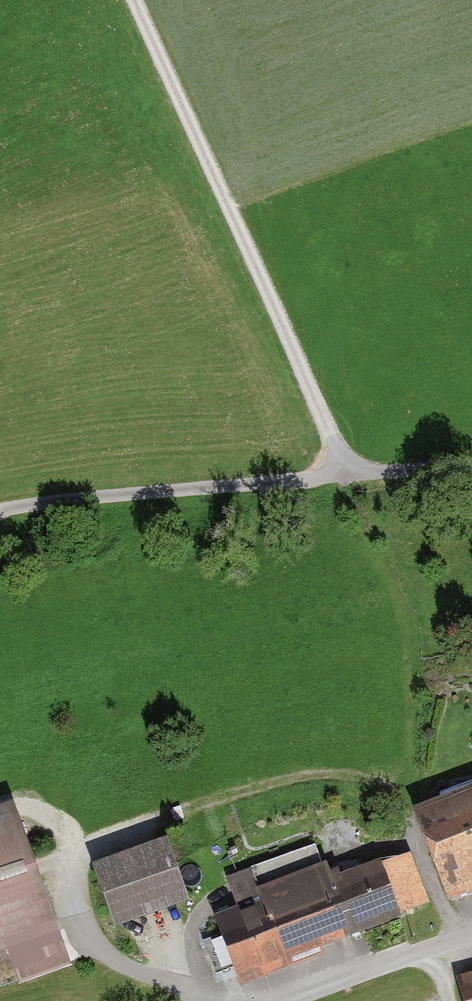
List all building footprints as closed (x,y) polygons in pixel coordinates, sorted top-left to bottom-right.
[(449,904),(471,895),(471,794),(414,817),(449,904)] [(0,804),(0,964),(65,940),(14,799),(0,804)] [(168,836),(93,862),(116,927),(191,901),(168,836)] [(214,923),(241,993),(324,960),(322,954),(346,945),(330,908),(339,904),(332,885),(317,849),(226,883),(238,913),(214,923)] [(379,868),(332,885),(339,904),(330,908),(346,945),(401,924),(379,868)] [(456,976),(463,1000),(471,1000),(471,972),(456,976)]
